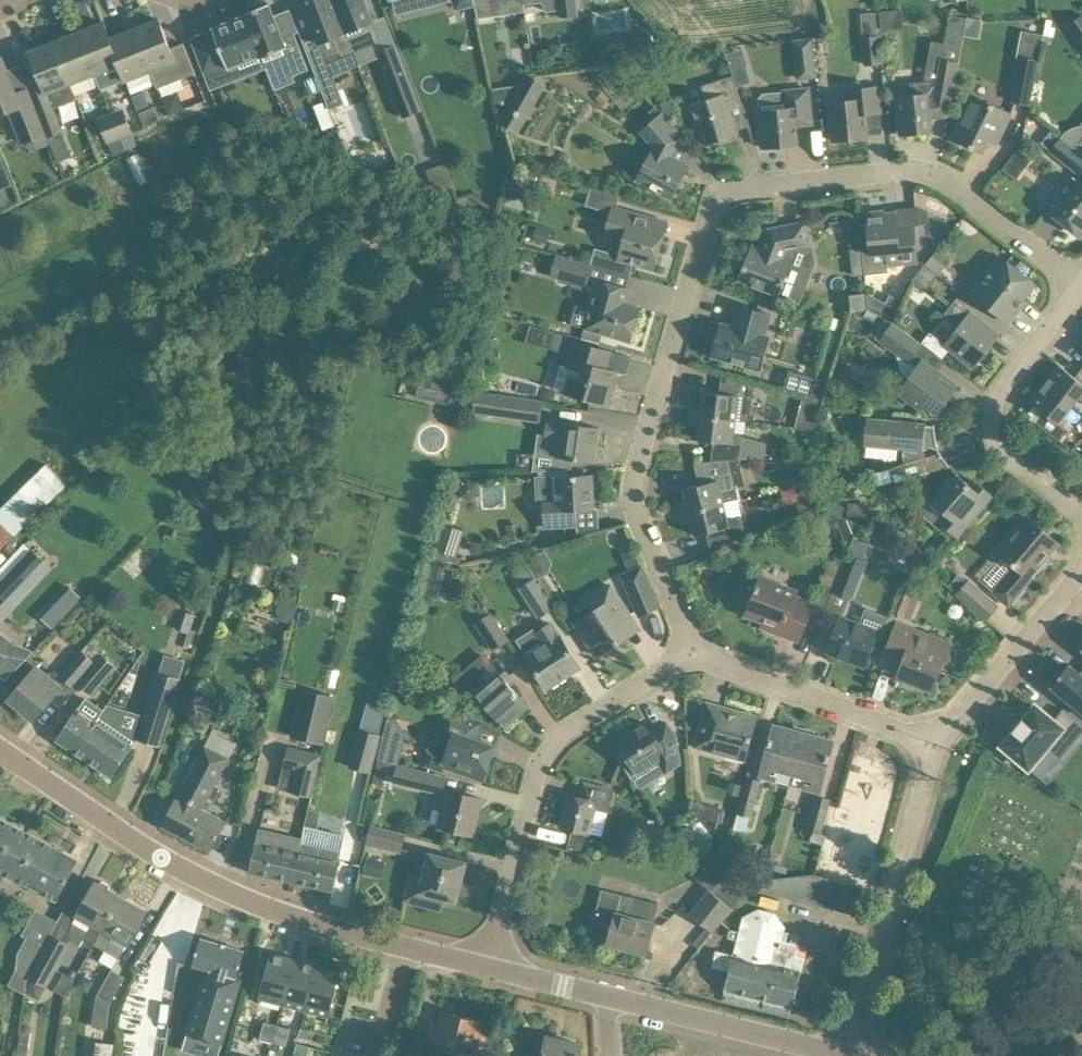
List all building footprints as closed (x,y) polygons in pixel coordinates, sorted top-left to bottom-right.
[(354,51),(334,0),(302,0),(312,25),(320,46),(307,51),(315,73),(322,90),(329,108),(343,103),(334,78),(320,42),(335,36),(342,55),(354,51)] [(354,51),(377,42),(381,41),(374,22),(365,0),(334,0),(354,51)] [(475,3),(478,18),(497,16),(495,8),(500,8),(499,0),(474,0),(475,3)] [(544,9),(545,12),(560,10),(561,18),(579,16),(577,0),(542,0),(544,9)] [(246,14),(262,55),(267,67),(270,75),(289,68),(292,75),(308,69),(294,32),(283,37),(269,3),(264,5),(263,2),(249,7),(250,11),(244,13),(245,15),(246,14)] [(903,8),(878,9),(879,29),(904,28),(903,8)] [(246,14),(245,15),(231,20),(230,17),(216,23),(217,26),(213,27),(221,50),(199,59),(210,89),(235,79),(230,67),(262,55),(246,14)] [(964,35),(967,18),(950,15),(945,43),(943,58),(940,58),(936,80),(925,81),(910,82),(911,95),(896,96),(898,113),(900,134),(932,131),(931,118),(949,117),(953,97),(957,76),(959,63),(964,35)] [(1068,25),(1081,45),(1081,16),(1068,25)] [(196,73),(184,43),(170,48),(159,19),(134,29),(156,84),(157,88),(196,73)] [(105,22),(79,32),(95,73),(100,85),(102,89),(126,80),(119,63),(110,39),(110,38),(105,24),(105,22)] [(110,38),(110,39),(119,63),(126,80),(131,94),(156,84),(134,29),(110,38)] [(79,32),(54,42),(71,83),(95,73),(79,32)] [(866,64),(881,63),(878,35),(863,36),(866,64)] [(1021,57),(1012,100),(1030,104),(1031,101),(1039,60),(1043,39),(1021,35),(1017,56),(1021,57)] [(815,76),(811,38),(795,39),(799,78),(815,76)] [(76,95),(71,83),(54,42),(29,52),(30,53),(38,73),(24,78),(27,85),(36,106),(50,100),(53,108),(77,98),(76,95)] [(422,109),(396,45),(380,51),(377,52),(380,60),(402,117),(422,109)] [(564,45),(552,47),(554,59),(566,57),(564,45)] [(36,106),(27,85),(15,90),(7,70),(2,58),(0,58),(0,115),(10,111),(23,143),(26,142),(47,134),(36,106)] [(528,76),(529,74),(526,73),(519,85),(499,120),(502,122),(502,120),(501,120),(508,108),(526,118),(542,89),(524,79),(527,75),(528,76)] [(706,99),(688,105),(697,132),(701,130),(706,145),(737,135),(729,108),(742,104),(736,83),(733,75),(702,85),(706,99)] [(492,88),(499,120),(519,85),(492,88)] [(830,101),(831,119),(834,141),(868,137),(866,113),(881,112),(878,86),(848,89),(849,100),(830,101)] [(758,99),(759,111),(763,148),(798,144),(796,125),(812,123),(809,88),(784,91),(763,93),(758,99)] [(144,92),(133,96),(138,110),(150,106),(144,92)] [(180,94),(162,100),(168,116),(186,110),(180,94)] [(1000,138),(1009,118),(1012,113),(973,94),(952,137),(983,152),(992,134),(1000,138)] [(50,100),(36,106),(47,134),(48,136),(62,131),(53,108),(50,100)] [(144,126),(160,119),(154,105),(138,112),(144,126)] [(655,147),(637,179),(652,187),(671,198),(689,166),(686,164),(685,164),(672,156),(673,154),(683,135),(668,119),(662,113),(657,106),(650,112),(656,118),(641,131),(655,147)] [(123,109),(111,114),(121,139),(133,134),(123,109)] [(107,144),(121,139),(111,114),(98,119),(107,144)] [(1081,126),(1076,126),(1071,129),(1063,134),(1062,136),(1081,153),(1081,126)] [(1081,233),(1081,153),(1062,136),(1052,130),(1041,144),(1050,151),(1049,153),(1079,177),(1076,181),(1071,177),(1046,208),(1080,235),(1081,233)] [(138,147),(133,134),(121,139),(126,151),(138,147)] [(126,151),(121,139),(107,144),(113,158),(126,153),(126,151)] [(1004,167),(1018,177),(1034,157),(1020,146),(1004,167)] [(441,190),(450,186),(442,164),(427,170),(432,185),(441,190)] [(515,169),(510,187),(533,194),(538,176),(515,169)] [(646,215),(625,209),(613,206),(604,235),(623,241),(619,254),(595,247),(590,264),(591,264),(609,269),(630,275),(634,264),(654,269),(664,236),(668,221),(646,215)] [(868,223),(860,224),(862,246),(865,275),(888,272),(887,265),(917,262),(916,246),(914,224),(912,225),(907,225),(897,226),(896,212),(867,215),(868,223)] [(811,247),(810,242),(806,221),(767,229),(763,241),(766,242),(764,248),(761,254),(750,250),(739,279),(759,287),(779,295),(800,303),(811,273),(793,266),(791,265),(793,259),(785,256),(787,251),(811,247)] [(533,240),(547,244),(552,229),(538,225),(533,240)] [(946,258),(946,253),(939,247),(931,257),(941,265),(946,258)] [(552,275),(586,285),(591,264),(590,264),(557,254),(552,275)] [(990,269),(971,292),(1010,322),(1021,308),(1018,306),(1035,284),(1006,261),(996,273),(990,269)] [(939,274),(925,264),(912,281),(925,291),(939,274)] [(630,289),(609,283),(596,280),(589,308),(583,327),(609,335),(630,341),(638,313),(639,307),(626,303),(630,289)] [(850,294),(852,310),(867,308),(865,293),(850,294)] [(898,310),(903,300),(890,294),(886,302),(880,315),(886,319),(893,322),(898,310)] [(970,310),(970,311),(955,300),(944,313),(959,325),(943,344),(956,355),(973,368),(990,348),(1000,334),(994,329),(983,321),(970,310)] [(712,356),(733,362),(760,369),(769,336),(765,335),(771,314),(738,304),(732,325),(721,322),(712,356)] [(823,326),(839,332),(843,321),(828,315),(823,326)] [(874,335),(881,340),(909,360),(922,343),(893,322),(886,319),(874,335)] [(528,342),(563,347),(565,329),(530,325),(528,342)] [(562,364),(555,387),(567,391),(567,393),(569,393),(587,398),(607,404),(613,382),(608,381),(611,369),(606,368),(611,351),(590,345),(575,341),(568,366),(562,364)] [(852,367),(847,362),(839,360),(834,378),(842,380),(849,380),(853,374),(852,367)] [(1073,405),(1081,394),(1081,368),(1075,377),(1058,363),(1043,382),(1073,405)] [(958,385),(936,369),(932,375),(918,365),(899,392),(920,408),(924,403),(938,413),(951,395),(949,393),(953,387),(955,388),(958,385)] [(789,390),(813,393),(815,372),(791,369),(789,390)] [(460,382),(421,373),(416,397),(455,406),(460,382)] [(750,383),(743,381),(722,375),(720,393),(704,391),(702,404),(692,403),(691,413),(736,419),(750,421),(755,384),(750,383)] [(1058,423),(1073,405),(1043,382),(1029,400),(1043,411),(1035,421),(1058,439),(1066,429),(1058,423)] [(343,388),(333,386),(332,394),(341,396),(343,388)] [(474,410),(500,414),(540,420),(543,401),(477,392),(474,410)] [(736,419),(691,413),(689,424),(700,425),(698,439),(713,441),(711,461),(740,459),(764,458),(766,443),(743,436),(735,432),(736,419)] [(894,482),(927,472),(950,465),(941,453),(940,452),(923,457),(921,453),(921,450),(923,450),(924,446),(939,448),(937,441),(935,424),(933,424),(933,425),(926,424),(926,423),(904,421),(867,418),(864,445),(904,449),(903,456),(905,463),(890,468),(894,482)] [(562,422),(547,420),(545,435),(538,433),(533,471),(571,469),(573,459),(594,462),(599,427),(577,424),(562,422)] [(323,441),(327,427),(312,422),(308,436),(323,441)] [(677,504),(679,514),(724,503),(740,499),(737,487),(746,485),(740,459),(711,461),(694,462),(699,484),(684,488),(687,501),(677,504)] [(0,501),(0,521),(18,538),(67,489),(39,462),(0,501)] [(803,482),(815,481),(814,469),(803,469),(803,482)] [(941,488),(931,499),(946,512),(940,520),(959,537),(979,514),(993,497),(974,481),(970,485),(955,472),(941,488)] [(545,527),(577,525),(577,510),(594,509),(592,474),(557,476),(536,477),(537,506),(544,506),(545,527)] [(816,507),(817,507),(820,506),(817,499),(841,492),(837,480),(819,486),(821,491),(816,493),(816,507)] [(813,499),(795,503),(800,513),(815,507),(813,499)] [(724,503),(679,514),(682,524),(692,522),(695,535),(706,532),(711,553),(746,538),(740,515),(735,517),(727,516),(724,503)] [(868,504),(848,503),(847,518),(867,519),(868,504)] [(1015,565),(992,591),(1007,604),(1031,577),(1029,576),(1058,542),(1028,517),(1014,533),(998,551),(1015,565)] [(22,543),(18,538),(0,521),(0,565),(22,543)] [(519,522),(506,525),(509,542),(523,539),(519,522)] [(458,550),(465,531),(442,524),(436,543),(458,550)] [(865,561),(864,561),(869,545),(855,539),(848,555),(846,554),(843,562),(833,590),(851,597),(865,561)] [(629,570),(640,565),(632,546),(621,551),(629,570)] [(527,560),(537,577),(556,566),(546,549),(527,560)] [(45,563),(31,550),(0,584),(0,593),(10,602),(45,563)] [(833,590),(843,562),(831,557),(818,592),(830,596),(833,590)] [(512,570),(523,586),(522,587),(540,614),(553,606),(526,562),(512,570)] [(659,606),(641,567),(622,575),(640,615),(659,606)] [(799,640),(805,625),(813,603),(795,596),(797,591),(761,577),(746,614),(773,624),(771,629),(799,640)] [(958,593),(957,594),(969,605),(986,619),(999,604),(982,590),(970,579),(968,581),(958,593)] [(904,584),(892,612),(907,618),(915,598),(913,597),(916,589),(904,584)] [(575,622),(585,638),(597,656),(627,636),(621,627),(633,619),(610,585),(584,602),(591,612),(575,622)] [(82,601),(71,590),(42,620),(52,631),(82,601)] [(335,599),(333,609),(343,612),(346,602),(335,599)] [(292,623),(297,605),(279,600),(276,611),(282,620),(292,623)] [(474,613),(480,622),(478,622),(494,647),(507,639),(491,614),(490,615),(485,606),(474,613)] [(864,665),(872,645),(876,635),(881,637),(888,617),(866,609),(860,624),(841,616),(828,651),(864,665)] [(182,611),(177,629),(190,633),(196,615),(182,611)] [(517,640),(527,656),(547,688),(580,666),(551,622),(547,625),(545,622),(517,640)] [(950,642),(930,635),(897,622),(894,630),(887,650),(905,657),(897,678),(931,691),(950,642)] [(33,652),(0,631),(0,676),(6,680),(33,652)] [(83,651),(95,661),(77,683),(91,694),(115,666),(89,643),(83,651)] [(74,687),(77,683),(95,661),(83,651),(81,650),(60,676),(74,687)] [(159,672),(146,715),(167,721),(180,679),(186,660),(165,654),(159,672)] [(473,696),(477,693),(505,724),(527,705),(505,680),(510,676),(498,662),(484,675),(480,671),(463,686),(473,696)] [(1069,663),(1060,674),(1058,672),(1050,681),(1052,684),(1050,686),(1081,712),(1081,674),(1069,663)] [(33,719),(47,702),(56,692),(53,689),(56,685),(36,668),(10,699),(33,719)] [(388,698),(390,692),(372,687),(370,693),(366,708),(384,713),(388,698)] [(291,738),(323,746),(334,697),(303,689),(291,738)] [(86,698),(58,740),(84,757),(98,737),(87,730),(94,719),(96,721),(104,710),(86,698)] [(108,728),(121,708),(107,704),(104,710),(96,721),(108,728)] [(1081,734),(1081,724),(1063,708),(1054,720),(1036,705),(1024,719),(1022,718),(1012,730),(1014,731),(1002,745),(1004,746),(1000,751),(1014,763),(1018,759),(1029,768),(1046,748),(1060,760),(1081,734)] [(699,731),(695,746),(727,754),(726,757),(744,762),(744,759),(751,737),(757,716),(723,706),(721,715),(705,711),(699,731)] [(384,713),(366,708),(360,729),(350,765),(371,771),(380,735),(386,714),(384,713)] [(442,771),(444,766),(482,779),(495,745),(476,739),(482,722),(446,709),(434,743),(426,750),(428,752),(423,765),(442,771)] [(205,734),(211,723),(193,714),(187,725),(205,734)] [(385,729),(378,758),(399,763),(406,734),(397,718),(389,716),(385,729)] [(98,737),(84,757),(111,776),(132,745),(108,728),(96,721),(94,719),(87,730),(98,737)] [(680,762),(676,736),(667,722),(666,723),(667,725),(654,733),(647,723),(617,741),(625,754),(619,758),(630,776),(637,772),(654,761),(656,763),(659,760),(666,771),(680,762)] [(778,768),(793,772),(804,733),(774,725),(760,775),(776,779),(778,768)] [(834,741),(804,733),(793,772),(809,777),(806,788),(819,792),(834,741)] [(288,746),(283,768),(300,772),(295,793),(312,797),(322,754),(288,746)] [(228,760),(204,748),(203,747),(172,806),(162,826),(210,850),(220,831),(225,822),(202,810),(228,760)] [(426,788),(430,772),(430,771),(399,763),(378,758),(372,785),(383,788),(386,778),(395,781),(426,788)] [(738,811),(739,811),(734,829),(747,832),(752,815),(761,782),(747,778),(738,811)] [(612,789),(605,787),(584,782),(584,784),(589,785),(585,798),(569,794),(561,826),(588,833),(595,807),(607,810),(612,789)] [(440,787),(438,794),(435,806),(444,808),(440,826),(473,834),(482,798),(440,787)] [(830,803),(831,800),(816,796),(807,829),(813,831),(822,833),(830,803)] [(368,798),(362,821),(374,824),(380,800),(368,798)] [(713,835),(720,808),(707,804),(702,822),(713,835)] [(78,860),(28,833),(0,818),(0,819),(0,885),(7,873),(57,900),(68,879),(78,860)] [(401,851),(406,833),(372,825),(367,842),(401,851)] [(334,890),(339,869),(342,853),(341,853),(344,840),(340,834),(305,826),(301,839),(299,851),(292,881),(334,890)] [(698,842),(688,828),(674,838),(684,852),(698,842)] [(250,872),(292,881),(299,851),(301,839),(262,830),(259,843),(257,842),(250,872)] [(822,845),(825,836),(812,833),(809,842),(822,845)] [(580,850),(584,837),(572,834),(568,847),(580,850)] [(466,862),(445,857),(430,853),(424,876),(412,873),(405,900),(437,908),(440,896),(457,900),(466,862)] [(382,878),(387,861),(367,856),(363,873),(382,878)] [(752,881),(736,863),(712,891),(692,914),(713,931),(721,919),(731,906),(738,896),(740,897),(746,888),(748,887),(752,881)] [(748,887),(746,888),(766,893),(770,879),(752,881),(748,887)] [(94,943),(121,897),(96,882),(85,901),(78,914),(63,941),(69,944),(70,941),(79,946),(83,937),(94,943)] [(646,953),(652,932),(654,922),(659,904),(621,894),(619,903),(600,898),(594,921),(613,926),(608,943),(646,953)] [(129,943),(136,930),(147,911),(121,897),(94,943),(106,950),(114,935),(129,943)] [(731,906),(721,919),(736,923),(740,908),(731,906)] [(43,948),(58,921),(36,909),(22,935),(27,938),(18,953),(16,971),(28,977),(43,948)] [(69,944),(63,941),(56,937),(49,951),(43,948),(28,977),(32,981),(46,988),(47,988),(71,945),(69,944)] [(771,937),(767,952),(777,954),(781,939),(771,937)] [(183,1050),(202,1055),(219,1055),(242,978),(237,977),(244,951),(201,938),(193,965),(206,969),(187,1034),(188,1034),(183,1050)] [(781,939),(777,954),(787,957),(791,942),(781,939)] [(705,947),(700,967),(717,971),(714,986),(741,993),(749,958),(733,954),(716,950),(705,947)] [(271,953),(259,997),(283,1003),(294,959),(271,953)] [(749,958),(741,993),(766,999),(775,964),(749,958)] [(294,959),(283,1003),(306,1009),(318,966),(294,959)] [(775,964),(766,999),(793,1005),(797,990),(802,971),(775,964)] [(318,966),(306,1009),(330,1016),(341,972),(318,966)] [(107,1028),(110,1003),(125,977),(112,970),(97,996),(92,1026),(107,1028)] [(802,971),(797,990),(812,994),(817,975),(802,971)] [(132,997),(129,1019),(151,1021),(153,1000),(132,997)] [(484,1021),(442,1011),(439,1022),(433,1021),(428,1040),(432,1041),(429,1055),(495,1055),(490,1055),(495,1035),(481,1032),(484,1021)] [(265,1021),(262,1030),(275,1033),(278,1025),(265,1021)] [(278,1025),(275,1033),(288,1037),(290,1028),(278,1025)] [(301,1027),(299,1036),(312,1040),(314,1031),(301,1027)] [(262,1030),(260,1039),(273,1042),(275,1033),(262,1030)] [(18,1055),(20,1055),(28,1055),(31,1032),(21,1031),(18,1055)] [(275,1033),(273,1042),(286,1046),(288,1037),(275,1033)] [(543,1055),(579,1055),(580,1053),(579,1052),(581,1044),(547,1036),(543,1055)] [(88,1055),(112,1055),(114,1044),(90,1041),(88,1055)] [(297,1043),(295,1051),(308,1055),(310,1046),(297,1043)]
